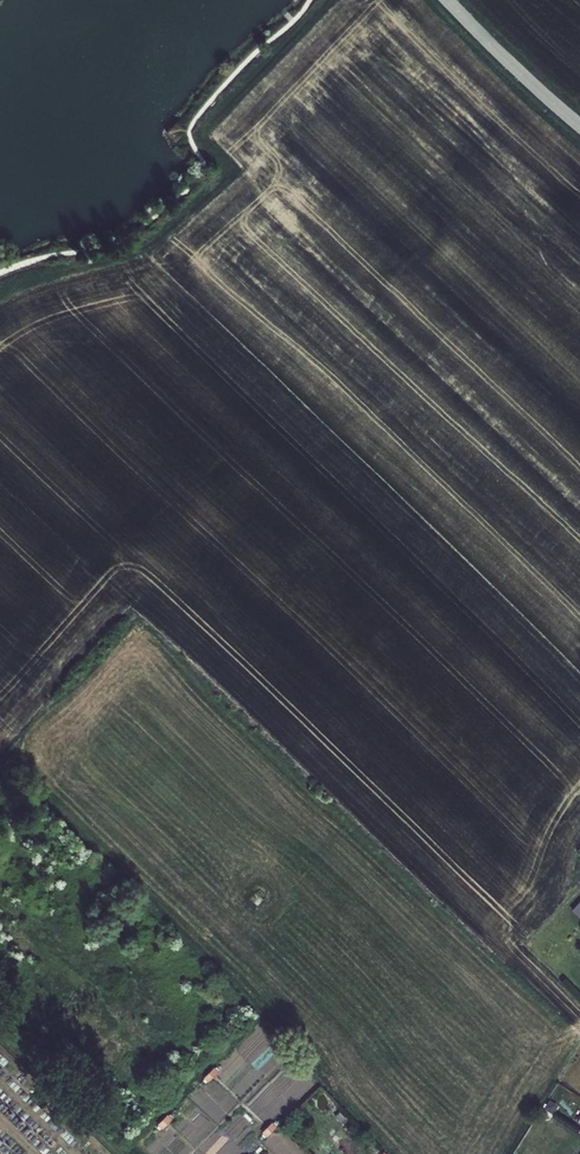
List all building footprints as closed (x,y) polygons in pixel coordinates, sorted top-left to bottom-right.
[(571,909),(579,917),(579,900),(579,899),(571,909)] [(559,1107),(547,1099),(541,1108),(554,1116),(559,1107)]
